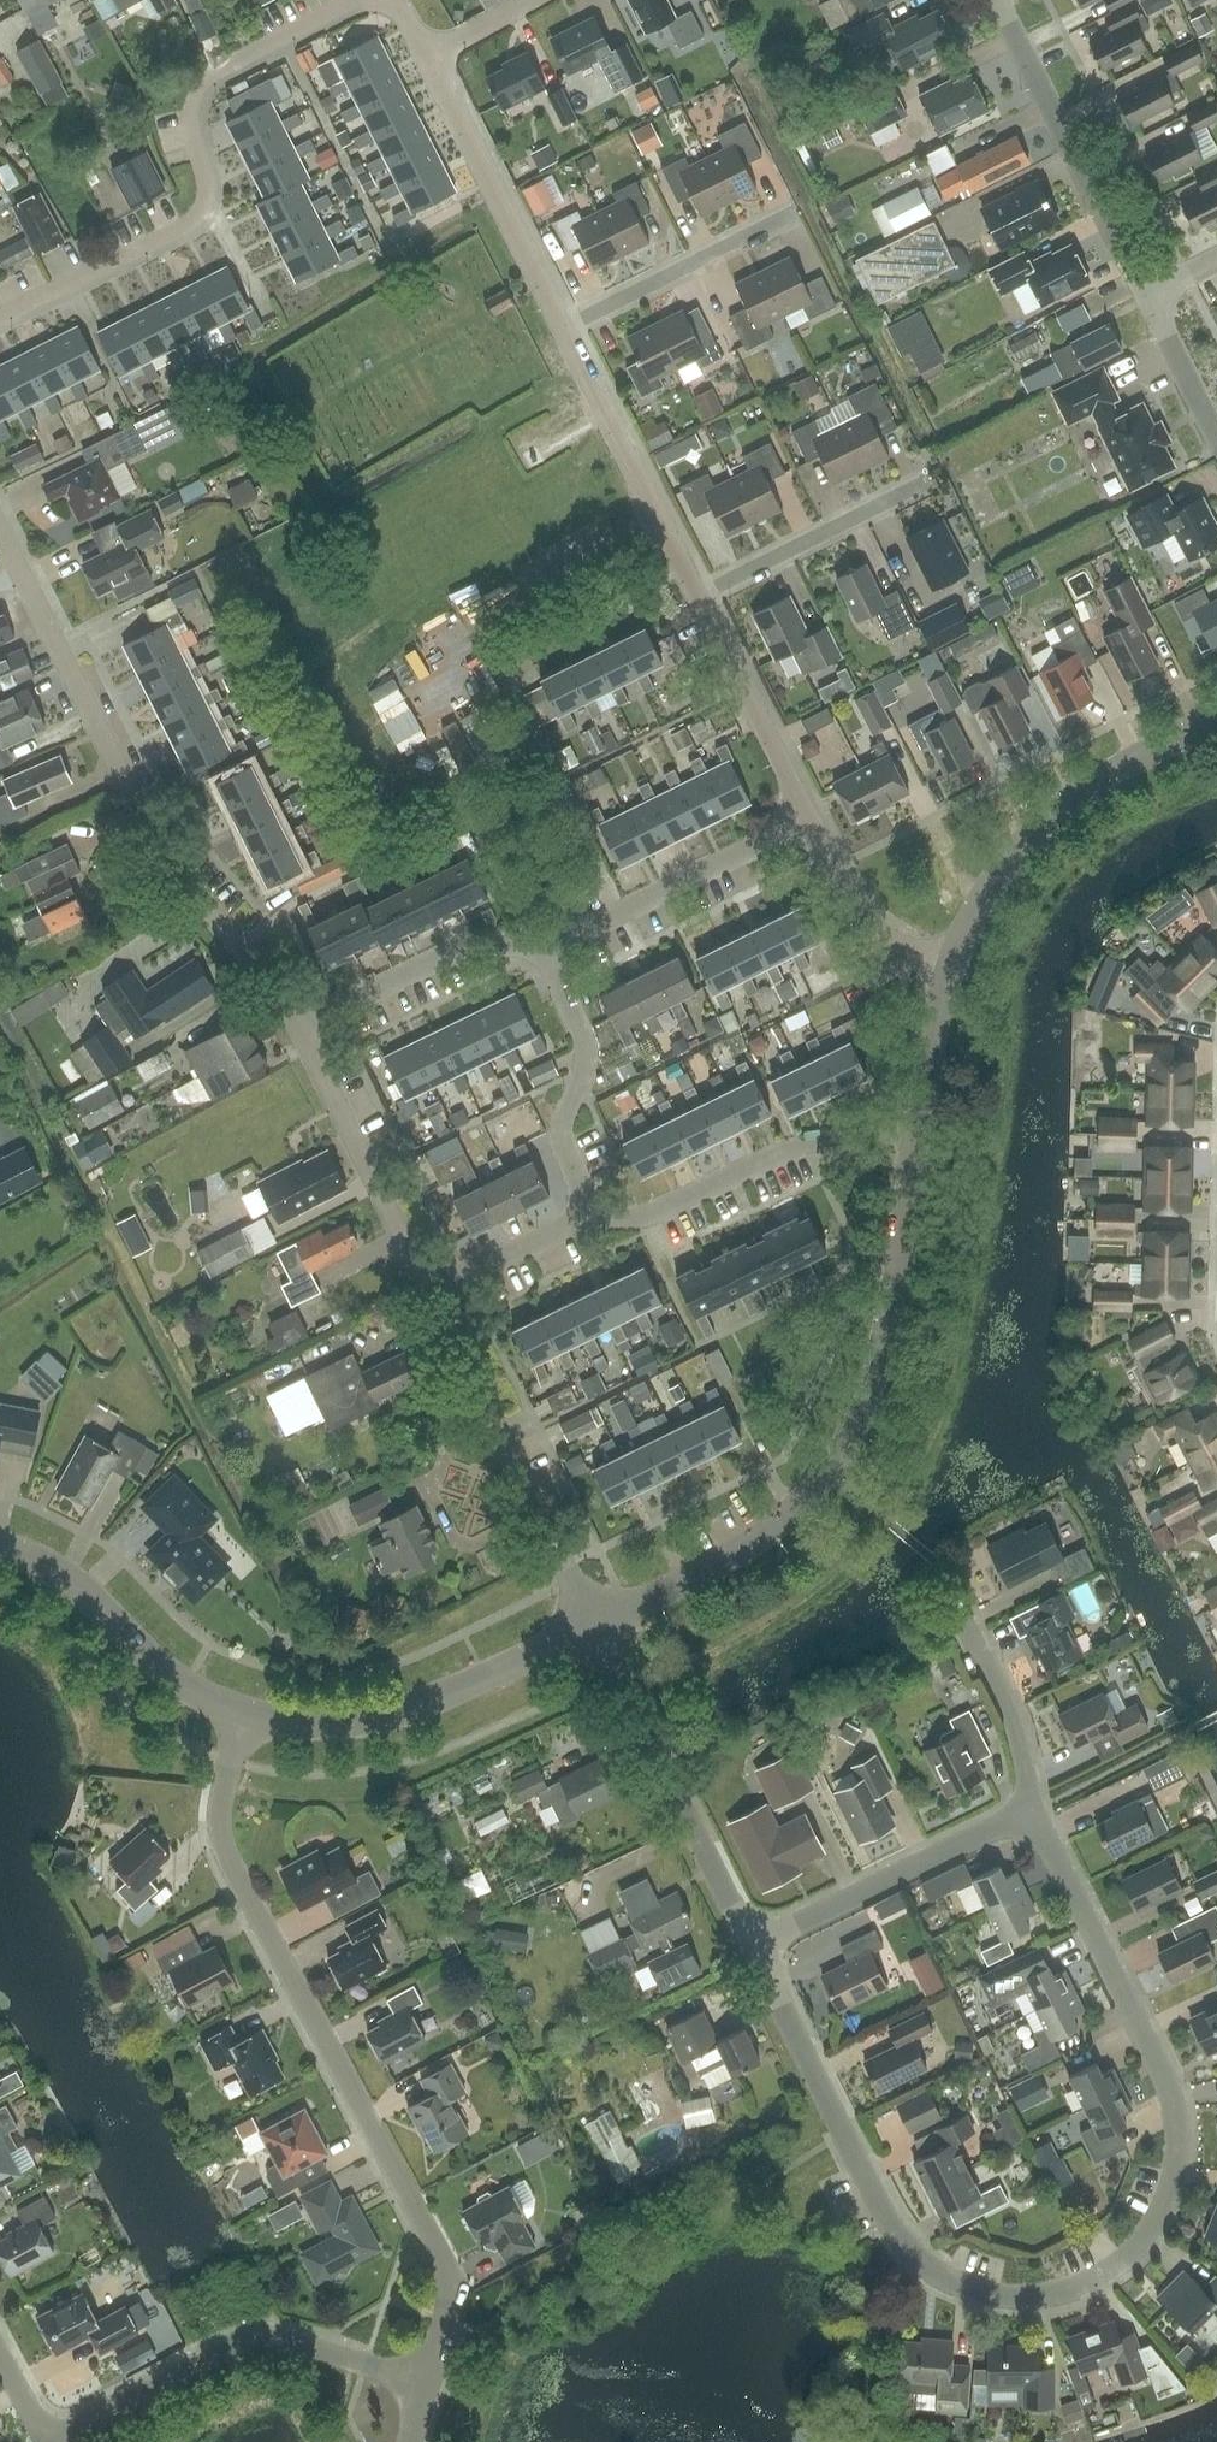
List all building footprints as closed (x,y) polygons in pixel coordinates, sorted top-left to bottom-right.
[(47,2),(51,0),(19,0),(37,32),(58,21),(47,2)] [(102,20),(139,0),(91,0),(102,20)] [(151,16),(178,2),(177,0),(142,0),(151,16)] [(692,10),(677,18),(668,0),(631,0),(647,33),(668,22),(680,48),(705,36),(692,10)] [(851,20),(892,0),(841,0),(851,20)] [(1129,0),(1106,0),(1110,9),(1129,0)] [(1175,3),(1173,0),(1143,0),(1140,2),(1147,17),(1175,3)] [(1091,44),(1104,70),(1147,47),(1139,33),(1150,27),(1144,14),(1141,15),(1135,4),(1106,19),(1113,33),(1091,44)] [(217,31),(207,9),(190,16),(201,39),(217,31)] [(903,71),(956,43),(939,9),(912,23),(909,19),(892,28),(885,13),(850,30),(863,56),(889,43),(903,71)] [(1205,13),(1190,21),(1198,37),(1213,30),(1205,13)] [(599,57),(616,92),(644,78),(627,44),(612,51),(595,18),(552,40),(569,73),(599,57)] [(346,78),(329,87),(334,97),(351,88),(349,84),(392,62),(378,35),(335,57),(346,78)] [(37,41),(15,53),(38,94),(40,93),(47,107),(67,97),(37,41)] [(1203,59),(1194,42),(1163,58),(1172,76),(1203,59)] [(316,62),(310,50),(298,56),(304,68),(316,62)] [(487,77),(504,110),(546,88),(528,52),(512,60),(514,64),(487,77)] [(2,86),(13,79),(0,59),(0,82),(2,86)] [(359,104),(342,112),(347,123),(364,114),(362,110),(405,88),(392,62),(349,84),(351,88),(359,104)] [(939,134),(989,110),(971,74),(942,88),(941,85),(920,95),(939,134)] [(1132,125),(1175,103),(1162,77),(1119,99),(1132,125)] [(285,128),(287,132),(304,123),(299,113),(281,121),(274,106),(283,101),(282,100),(290,96),(284,82),(275,86),(271,78),(229,100),(237,117),(227,121),(242,149),(285,128)] [(108,107),(134,115),(142,90),(116,81),(108,107)] [(868,134),(907,115),(893,87),(855,106),(868,134)] [(372,130),(355,138),(360,149),(377,140),(375,136),(418,114),(405,88),(362,110),(364,114),(372,130)] [(562,126),(577,119),(562,89),(548,97),(562,126)] [(336,110),(330,98),(321,102),(328,114),(336,110)] [(1216,120),(1216,103),(1216,100),(1185,116),(1193,132),(1216,120)] [(385,155),(368,164),(373,174),(390,166),(388,162),(431,140),(418,114),(375,136),(377,140),(385,155)] [(708,157),(730,202),(758,188),(746,165),(763,156),(746,122),(719,135),(725,149),(708,157)] [(642,151),(662,141),(652,123),(632,133),(642,151)] [(285,128),(242,149),(255,175),(298,153),(300,157),(317,149),(312,138),(294,147),(287,132),(285,128)] [(353,143),(346,130),(337,135),(344,148),(353,143)] [(1160,181),(1204,158),(1191,132),(1147,155),(1160,181)] [(970,191),(1028,163),(1015,138),(958,167),(960,170),(938,181),(947,198),(968,187),(970,191)] [(398,181),(381,190),(386,200),(403,191),(401,187),(444,166),(431,140),(388,162),(390,166),(398,181)] [(545,165),(563,157),(555,140),(537,149),(545,165)] [(929,150),(938,170),(959,161),(951,141),(929,150)] [(338,161),(332,149),(320,155),(326,167),(338,161)] [(131,208),(168,190),(148,150),(111,168),(131,208)] [(298,153),(255,175),(267,199),(301,182),(310,178),(300,157),(298,153)] [(730,202),(708,157),(690,166),(686,157),(663,168),(679,203),(692,196),(702,216),(730,202)] [(366,171),(359,159),(352,163),(358,175),(366,171)] [(411,207),(394,216),(399,226),(418,216),(415,212),(457,191),(444,166),(401,187),(403,191),(411,207)] [(1197,179),(1203,193),(1182,204),(1195,229),(1216,218),(1216,169),(1197,179)] [(375,186),(369,174),(359,179),(366,191),(375,186)] [(536,215),(556,205),(543,179),(523,189),(536,215)] [(354,193),(347,181),(335,187),(342,199),(354,193)] [(623,255),(651,242),(639,218),(652,211),(637,181),(613,193),(618,202),(601,211),(623,255)] [(267,199),(258,203),(272,230),(314,208),(317,212),(334,204),(328,193),(311,202),(301,182),(267,199)] [(981,211),(1000,248),(1059,218),(1040,182),(981,211)] [(943,203),(933,184),(919,191),(917,186),(858,217),(871,243),(930,213),(929,210),(943,203)] [(40,193),(15,206),(39,253),(64,240),(40,193)] [(851,217),(843,200),(828,206),(836,224),(851,217)] [(314,208),(272,230),(285,256),(327,234),(329,238),(347,229),(341,219),(324,228),(317,212),(314,208)] [(366,219),(360,208),(349,213),(355,225),(366,219)] [(623,255),(601,211),(583,219),(579,210),(555,222),(570,252),(583,246),(595,269),(623,255)] [(878,304),(955,266),(934,222),(856,260),(878,304)] [(327,234),(285,256),(298,282),(339,261),(341,265),(360,255),(354,245),(337,254),(329,238),(327,234)] [(375,244),(370,234),(360,239),(365,250),(375,244)] [(0,250),(0,271),(32,254),(24,238),(0,250)] [(1025,251),(991,268),(1004,293),(1031,278),(1044,303),(1091,278),(1073,244),(1043,260),(1042,258),(1032,263),(1025,251)] [(803,306),(810,319),(837,306),(822,276),(805,284),(791,256),(764,270),(786,315),(803,306)] [(229,266),(203,279),(225,322),(229,320),(244,312),(253,329),(263,324),(254,306),(250,308),(229,266)] [(768,323),(786,315),(764,270),(736,284),(747,307),(730,316),(747,350),(775,337),(768,323)] [(225,322),(203,279),(177,292),(199,335),(203,333),(212,350),(237,337),(229,320),(225,322)] [(506,289),(485,301),(492,314),(514,302),(506,289)] [(177,292),(152,305),(173,348),(177,346),(193,338),(201,355),(212,350),(203,333),(199,335),(177,292)] [(152,305),(126,318),(148,361),(152,359),(167,351),(176,368),(186,363),(177,346),(173,348),(152,305)] [(700,368),(724,357),(711,331),(698,337),(684,309),(656,323),(678,368),(696,359),(700,368)] [(126,318),(99,332),(120,375),(141,364),(150,382),(160,376),(152,359),(148,361),(126,318)] [(661,377),(678,368),(656,323),(628,337),(639,357),(637,358),(638,361),(627,367),(642,397),(665,386),(661,377)] [(1064,380),(1122,350),(1108,323),(1050,353),(1064,380)] [(79,326),(52,339),(74,382),(70,384),(79,402),(89,396),(80,379),(101,369),(79,326)] [(252,340),(248,331),(237,336),(242,345),(252,340)] [(1010,346),(1017,359),(1043,345),(1036,332),(1010,346)] [(947,362),(935,338),(910,350),(921,375),(922,374),(925,381),(946,369),(943,364),(947,362)] [(52,339),(27,353),(48,395),(44,397),(53,415),(63,409),(55,392),(70,384),(74,382),(52,339)] [(231,345),(222,349),(231,366),(240,361),(231,345)] [(27,353),(1,366),(22,408),(18,411),(27,428),(37,422),(29,405),(44,397),(48,395),(27,353)] [(0,366),(0,438),(1,441),(12,435),(3,418),(18,411),(22,408),(1,366),(0,366)] [(202,379),(195,366),(184,372),(190,385),(202,379)] [(1118,416),(1110,400),(1118,396),(1104,367),(1057,391),(1070,420),(1094,408),(1102,423),(1099,425),(1111,448),(1113,447),(1122,467),(1119,468),(1130,490),(1152,479),(1151,476),(1173,465),(1161,443),(1169,439),(1161,423),(1155,426),(1144,404),(1118,416)] [(862,469),(890,456),(880,435),(898,427),(876,383),(848,397),(858,416),(840,425),(862,469)] [(724,411),(713,388),(694,397),(705,420),(724,411)] [(159,400),(153,389),(146,392),(151,404),(159,400)] [(114,423),(109,412),(98,417),(103,429),(114,423)] [(651,451),(674,440),(665,421),(655,426),(652,420),(639,426),(651,451)] [(862,469),(840,425),(823,433),(816,420),(793,431),(808,462),(821,455),(835,483),(862,469)] [(726,435),(728,429),(725,421),(713,427),(718,439),(726,435)] [(122,497),(108,470),(148,450),(135,425),(82,451),(88,463),(45,485),(52,499),(68,491),(72,499),(70,500),(80,521),(101,510),(100,508),(122,497)] [(538,427),(520,436),(526,449),(545,441),(538,427)] [(73,447),(68,438),(55,444),(60,453),(73,447)] [(685,456),(678,442),(662,450),(669,464),(685,456)] [(755,523),(783,509),(769,481),(786,472),(771,442),(744,456),(750,469),(732,478),(755,523)] [(18,472),(44,459),(37,444),(11,456),(18,472)] [(755,523),(732,478),(715,486),(709,473),(681,487),(696,517),(713,508),(727,536),(755,523)] [(252,476),(233,487),(252,522),(271,512),(252,476)] [(203,478),(178,491),(159,500),(166,516),(185,507),(210,494),(203,478)] [(1216,545),(1216,529),(1201,499),(1175,512),(1166,495),(1130,514),(1146,544),(1176,529),(1191,558),(1216,545)] [(138,551),(165,537),(151,509),(119,525),(127,541),(84,563),(100,594),(112,588),(118,599),(153,581),(138,551)] [(968,571),(943,520),(908,537),(933,588),(968,571)] [(1038,580),(1029,563),(1003,576),(1012,593),(1038,580)] [(866,564),(857,569),(850,567),(847,573),(838,578),(858,620),(875,611),(889,639),(916,626),(899,591),(883,599),(866,564)] [(1127,680),(1159,663),(1141,628),(1155,622),(1132,577),(1104,591),(1122,627),(1105,636),(1127,680)] [(169,590),(173,597),(178,607),(204,595),(195,578),(169,590)] [(1216,645),(1216,600),(1211,604),(1203,589),(1176,603),(1184,620),(1197,613),(1214,646),(1216,645)] [(793,651),(804,674),(841,656),(827,626),(809,635),(790,596),(754,614),(776,659),(793,651)] [(138,671),(180,649),(198,640),(192,628),(174,637),(170,630),(185,622),(178,607),(173,597),(145,610),(155,629),(124,644),(138,671)] [(931,648),(969,629),(955,601),(917,620),(931,648)] [(14,636),(4,615),(0,616),(0,642),(14,636)] [(1075,616),(1055,626),(1062,639),(1032,655),(1063,714),(1095,697),(1080,669),(1098,660),(1075,616)] [(999,637),(992,623),(979,630),(986,644),(999,637)] [(646,627),(619,641),(636,675),(645,693),(655,687),(647,670),(663,662),(646,627)] [(619,641),(593,654),(610,688),(619,705),(630,700),(621,683),(636,675),(619,641)] [(36,674),(24,647),(0,658),(0,689),(36,674)] [(193,676),(195,679),(232,661),(227,651),(190,669),(180,649),(138,671),(151,697),(193,676)] [(593,654),(568,667),(585,701),(593,718),(604,713),(595,696),(610,688),(593,654)] [(1016,701),(1031,693),(1016,665),(985,681),(980,681),(968,687),(965,692),(974,711),(980,708),(1000,746),(1031,730),(1016,701)] [(536,690),(532,692),(545,719),(558,713),(567,731),(578,726),(569,709),(585,701),(568,667),(534,684),(536,690)] [(856,688),(847,669),(838,673),(841,679),(848,692),(856,688)] [(942,708),(945,712),(962,703),(946,672),(927,682),(941,708),(942,708)] [(193,676),(151,697),(164,723),(206,702),(208,705),(223,698),(218,687),(203,695),(195,679),(193,676)] [(38,708),(30,689),(0,702),(0,725),(38,708)] [(710,703),(703,690),(690,697),(697,710),(710,703)] [(892,726),(874,691),(856,701),(874,735),(892,726)] [(206,702),(164,723),(177,749),(219,727),(221,731),(236,724),(231,713),(216,721),(208,705),(206,702)] [(47,728),(38,708),(0,725),(0,735),(2,739),(0,740),(0,769),(14,763),(6,745),(47,728)] [(827,708),(802,722),(809,734),(834,721),(827,708)] [(942,708),(941,708),(909,725),(921,750),(932,744),(947,773),(975,758),(954,717),(948,720),(945,712),(942,708)] [(219,727),(177,749),(190,774),(231,754),(233,758),(249,750),(244,739),(229,747),(221,731),(219,727)] [(583,733),(594,754),(606,748),(596,727),(583,733)] [(690,739),(685,729),(673,735),(678,745),(690,739)] [(894,800),(910,791),(883,739),(872,745),(880,758),(862,767),(884,809),(895,803),(894,800)] [(816,755),(818,748),(814,741),(802,747),(809,759),(816,755)] [(708,771),(705,773),(726,815),(752,802),(731,761),(735,759),(727,743),(716,748),(724,763),(708,771)] [(61,755),(5,780),(10,792),(0,797),(0,826),(29,814),(24,802),(73,781),(61,755)] [(682,784),(679,786),(700,828),(726,815),(705,773),(708,771),(701,756),(690,761),(698,776),(682,784)] [(301,771),(296,761),(276,770),(281,780),(301,771)] [(251,764),(217,781),(231,808),(265,791),(282,782),(277,772),(260,781),(251,764)] [(872,815),(884,809),(862,767),(835,782),(855,820),(871,812),(872,815)] [(605,778),(601,769),(589,774),(594,784),(605,778)] [(657,797),(653,798),(674,841),(700,828),(679,786),(682,784),(675,769),(665,774),(672,789),(657,797)] [(646,802),(626,812),(647,854),(674,841),(653,798),(657,797),(649,781),(639,787),(646,802)] [(265,791),(231,808),(244,834),(278,817),(295,808),(290,798),(272,806),(265,791)] [(599,806),(589,811),(597,828),(601,826),(621,867),(647,854),(626,812),(607,821),(599,806)] [(278,817),(244,834),(257,860),(291,843),(308,834),(303,824),(285,832),(278,817)] [(461,861),(443,870),(462,909),(488,896),(470,858),(470,857),(459,835),(450,840),(461,861)] [(291,843),(257,860),(270,885),(321,860),(316,849),(298,858),(291,843)] [(15,869),(1,875),(7,889),(27,880),(44,914),(27,922),(35,939),(52,931),(52,932),(87,915),(69,877),(81,871),(75,858),(35,877),(28,863),(24,853),(10,859),(15,869)] [(341,856),(294,879),(301,895),(349,871),(341,856)] [(415,857),(407,861),(436,922),(462,909),(443,870),(426,879),(415,857)] [(408,887),(391,895),(410,934),(436,922),(407,861),(398,865),(408,887)] [(360,876),(351,880),(380,941),(384,947),(410,934),(391,895),(374,904),(360,876)] [(353,906),(336,915),(354,953),(380,941),(351,880),(343,884),(353,906)] [(1212,886),(1197,893),(1214,927),(1216,925),(1216,895),(1212,886)] [(308,901),(299,906),(309,928),(310,928),(329,966),(354,953),(336,915),(318,923),(308,901)] [(775,920),(800,971),(804,979),(817,973),(813,965),(811,966),(802,948),(819,940),(802,906),(775,920)] [(774,984),(800,971),(775,920),(749,932),(766,966),(774,984)] [(749,932),(723,945),(740,979),(749,997),(759,991),(750,974),(766,966),(749,932)] [(1179,955),(1212,990),(1216,985),(1216,947),(1203,932),(1179,955)] [(723,945),(697,958),(723,1009),(733,1004),(725,987),(740,979),(723,945)] [(1189,1012),(1212,990),(1179,955),(1167,967),(1159,959),(1151,967),(1140,956),(1125,971),(1142,988),(1130,999),(1158,1027),(1173,1013),(1170,1011),(1179,1002),(1189,1012)] [(680,998),(697,990),(680,956),(653,969),(670,1003),(686,1037),(696,1031),(680,998)] [(108,1026),(84,1043),(85,1044),(106,1075),(107,1076),(132,1059),(124,1046),(165,1019),(167,1021),(216,988),(195,958),(147,991),(132,969),(103,988),(109,997),(95,1006),(108,1026)] [(654,1011),(670,1003),(653,969),(627,982),(634,994),(644,1016),(652,1034),(663,1028),(654,1011)] [(644,1016),(634,994),(627,982),(601,995),(626,1046),(637,1041),(628,1024),(644,1016)] [(794,995),(788,983),(777,988),(783,1000),(794,995)] [(1105,1009),(1112,993),(1097,986),(1090,1002),(1105,1009)] [(516,992),(490,1005),(511,1048),(515,1046),(530,1039),(538,1054),(548,1049),(540,1032),(536,1034),(516,992)] [(490,1005),(464,1018),(485,1061),(489,1059),(504,1051),(512,1066),(522,1061),(515,1046),(511,1048),(490,1005)] [(733,1009),(719,1016),(728,1033),(741,1027),(733,1009)] [(464,1018),(438,1031),(459,1073),(463,1071),(478,1064),(486,1079),(496,1074),(489,1059),(485,1061),(464,1018)] [(723,1031),(717,1018),(704,1024),(710,1037),(723,1031)] [(243,1021),(187,1052),(200,1075),(236,1056),(237,1058),(258,1047),(243,1021)] [(868,1075),(843,1024),(832,1029),(841,1046),(826,1054),(842,1088),(868,1075)] [(438,1031),(412,1044),(432,1086),(452,1077),(460,1092),(470,1087),(463,1071),(459,1073),(438,1031)] [(800,1067),(817,1101),(842,1088),(826,1054),(817,1036),(806,1042),(815,1059),(800,1067)] [(689,1048),(685,1041),(673,1046),(677,1054),(689,1048)] [(412,1044),(385,1057),(405,1098),(402,1100),(409,1116),(420,1111),(413,1096),(432,1086),(412,1044)] [(1192,1093),(1193,1060),(1173,1060),(1173,1045),(1136,1044),(1136,1059),(1151,1060),(1150,1092),(1192,1093)] [(170,1046),(141,1062),(148,1075),(177,1060),(170,1046)] [(236,1056),(200,1075),(213,1099),(232,1088),(230,1086),(268,1065),(258,1047),(237,1058),(236,1056)] [(789,1072),(773,1080),(789,1114),(817,1101),(800,1067),(791,1049),(781,1054),(789,1072)] [(745,1083),(729,1090),(746,1124),(772,1112),(746,1060),(736,1066),(745,1083)] [(560,1074),(554,1061),(530,1072),(536,1085),(560,1074)] [(637,1074),(632,1063),(620,1069),(625,1079),(637,1074)] [(683,1072),(679,1063),(667,1069),(671,1078),(683,1072)] [(703,1103),(720,1137),(746,1124),(729,1090),(721,1073),(710,1078),(719,1096),(703,1103)] [(77,1103),(91,1129),(126,1110),(112,1084),(77,1103)] [(693,1108),(677,1116),(694,1150),(720,1137),(703,1103),(695,1086),(684,1091),(693,1108)] [(1191,1125),(1192,1093),(1150,1092),(1149,1124),(1191,1125)] [(667,1121),(652,1129),(668,1163),(694,1150),(677,1116),(669,1099),(658,1104),(667,1121)] [(469,1121),(465,1111),(452,1117),(457,1127),(469,1121)] [(641,1134),(624,1142),(641,1176),(668,1163),(652,1129),(643,1112),(632,1117),(641,1134)] [(447,1128),(439,1113),(430,1117),(437,1133),(447,1128)] [(1100,1115),(1099,1133),(1137,1134),(1138,1117),(1100,1115)] [(1137,1134),(1099,1133),(1099,1148),(1136,1150),(1137,1134)] [(524,1207),(551,1194),(525,1143),(515,1148),(523,1165),(508,1173),(507,1173),(524,1207)] [(1190,1179),(1191,1146),(1149,1145),(1148,1178),(1190,1179)] [(481,1186),(482,1186),(464,1150),(432,1166),(442,1186),(464,1175),(472,1191),(455,1199),(472,1233),(498,1220),(481,1186)] [(281,1223),(347,1188),(327,1151),(304,1163),(303,1160),(260,1182),(281,1223)] [(0,1160),(0,1204),(32,1187),(15,1153),(0,1160)] [(507,1173),(508,1173),(499,1155),(489,1161),(497,1178),(482,1186),(481,1186),(498,1220),(524,1207),(507,1173)] [(1189,1211),(1190,1179),(1148,1178),(1147,1210),(1189,1211)] [(1093,1193),(1094,1180),(1080,1180),(1080,1193),(1093,1193)] [(1097,1219),(1135,1220),(1136,1202),(1097,1201),(1097,1219)] [(808,1212),(781,1225),(811,1286),(820,1281),(809,1260),(840,1244),(828,1221),(815,1227),(808,1212)] [(1135,1220),(1097,1219),(1096,1237),(1135,1238),(1135,1220)] [(322,1229),(277,1251),(292,1281),(283,1285),(293,1305),(322,1291),(312,1271),(353,1251),(351,1246),(358,1242),(349,1222),(325,1234),(322,1229)] [(781,1225),(755,1238),(775,1277),(792,1268),(803,1290),(811,1286),(781,1225)] [(242,1228),(198,1251),(211,1277),(256,1253),(242,1228)] [(151,1248),(143,1231),(127,1239),(135,1256),(151,1248)] [(1188,1264),(1188,1232),(1147,1231),(1146,1263),(1188,1264)] [(755,1238),(730,1251),(759,1311),(768,1307),(757,1285),(775,1277),(755,1238)] [(730,1251),(703,1264),(723,1303),(740,1294),(751,1316),(759,1311),(730,1251)] [(1187,1297),(1188,1264),(1146,1263),(1145,1296),(1187,1297)] [(703,1264),(677,1277),(696,1315),(707,1337),(716,1333),(705,1311),(723,1303),(703,1264)] [(618,1279),(634,1313),(643,1331),(653,1325),(645,1308),(662,1300),(645,1266),(618,1279)] [(592,1292),(609,1326),(617,1343),(628,1338),(619,1321),(634,1313),(618,1279),(592,1292)] [(1132,1291),(1094,1290),(1094,1309),(1132,1310),(1132,1291)] [(566,1305),(583,1339),(591,1356),(602,1351),(593,1334),(609,1326),(592,1292),(566,1305)] [(566,1305),(540,1318),(557,1352),(565,1369),(576,1364),(567,1346),(583,1339),(566,1305)] [(275,1337),(267,1342),(273,1354),(308,1337),(296,1311),(269,1324),(275,1337)] [(540,1318),(514,1330),(539,1381),(550,1376),(541,1359),(557,1352),(540,1318)] [(687,1338),(677,1318),(659,1326),(669,1346),(687,1338)] [(1161,1401),(1198,1382),(1183,1352),(1175,1356),(1169,1343),(1176,1339),(1167,1322),(1129,1341),(1161,1401)] [(638,1376),(659,1365),(648,1344),(627,1355),(638,1376)] [(706,1354),(721,1384),(734,1377),(719,1348),(706,1354)] [(377,1400),(425,1376),(415,1355),(408,1359),(405,1352),(363,1372),(354,1353),(288,1385),(307,1424),(325,1415),(331,1428),(379,1405),(377,1400)] [(595,1360),(601,1372),(610,1367),(604,1356),(595,1360)] [(35,1359),(19,1377),(46,1401),(62,1383),(35,1359)] [(752,1390),(768,1382),(761,1369),(746,1376),(752,1390)] [(607,1390),(600,1376),(583,1385),(591,1399),(607,1390)] [(554,1414),(578,1403),(570,1387),(547,1398),(554,1414)] [(715,1409),(699,1417),(716,1451),(742,1438),(717,1387),(706,1392),(715,1409)] [(630,1394),(614,1401),(628,1429),(644,1421),(630,1394)] [(689,1422),(673,1430),(690,1464),(716,1451),(699,1417),(691,1400),(680,1405),(689,1422)] [(1,1438),(34,1444),(40,1411),(0,1403),(0,1441),(1,1438)] [(1216,1447),(1216,1419),(1214,1412),(1196,1421),(1189,1408),(1156,1425),(1164,1439),(1177,1432),(1192,1460),(1216,1447)] [(568,1443),(598,1428),(590,1410),(559,1425),(568,1443)] [(663,1435),(647,1442),(664,1476),(690,1464),(673,1430),(665,1412),(654,1417),(663,1435)] [(637,1448),(621,1455),(638,1489),(664,1476),(647,1442),(639,1425),(628,1430),(637,1448)] [(109,1448),(86,1436),(58,1487),(92,1506),(113,1469),(130,1478),(148,1446),(119,1430),(109,1448)] [(611,1460),(594,1469),(611,1503),(638,1489),(621,1455),(613,1438),(602,1443),(611,1460)] [(1216,1484),(1216,1447),(1192,1460),(1207,1489),(1216,1484)] [(159,1453),(148,1448),(136,1469),(148,1475),(159,1453)] [(179,1583),(195,1599),(228,1567),(197,1535),(214,1518),(175,1477),(145,1506),(171,1533),(150,1553),(166,1569),(162,1573),(175,1587),(179,1583)] [(1160,1507),(1168,1523),(1202,1505),(1193,1489),(1160,1507)] [(346,1504),(357,1525),(375,1517),(364,1495),(346,1504)] [(1195,1511),(1208,1537),(1216,1532),(1216,1500),(1195,1511)] [(407,1574),(434,1560),(429,1550),(436,1547),(416,1506),(381,1524),(389,1540),(371,1549),(383,1574),(402,1564),(407,1574)] [(1065,1583),(1095,1567),(1084,1547),(1064,1557),(1046,1522),(1026,1532),(1024,1528),(988,1546),(1009,1587),(1055,1563),(1065,1583)] [(1172,1539),(1166,1526),(1154,1532),(1163,1549),(1170,1545),(1172,1539)] [(1203,1593),(1211,1607),(1216,1604),(1216,1586),(1203,1593)] [(1075,1616),(1063,1592),(1011,1618),(1019,1635),(1024,1632),(1032,1648),(1036,1646),(1048,1671),(1083,1654),(1066,1620),(1075,1616)] [(1115,1653),(1132,1645),(1127,1634),(1110,1643),(1115,1653)] [(954,1666),(949,1655),(938,1661),(944,1671),(954,1666)] [(1121,1743),(1149,1728),(1137,1704),(1114,1715),(1103,1693),(1060,1714),(1076,1746),(1114,1727),(1121,1743)] [(984,1776),(975,1758),(977,1753),(989,1747),(970,1709),(950,1719),(954,1728),(942,1734),(940,1739),(942,1743),(927,1751),(949,1793),(984,1776)] [(1178,1721),(1173,1711),(1160,1718),(1165,1728),(1178,1721)] [(861,1731),(849,1724),(843,1734),(855,1741),(861,1731)] [(771,1808),(813,1788),(793,1748),(752,1769),(771,1808)] [(1156,1793),(1190,1775),(1178,1753),(1145,1771),(1156,1793)] [(561,1824),(580,1816),(578,1813),(627,1789),(610,1754),(560,1778),(569,1796),(552,1804),(561,1824)] [(890,1786),(876,1758),(855,1769),(862,1783),(839,1794),(861,1838),(892,1822),(877,1793),(890,1786)] [(521,1801),(547,1788),(539,1770),(512,1782),(521,1801)] [(1138,1800),(1123,1807),(1125,1810),(1097,1824),(1112,1857),(1155,1836),(1138,1800)] [(797,1869),(795,1864),(820,1851),(804,1818),(778,1831),(766,1808),(733,1825),(764,1886),(797,1869)] [(504,1809),(476,1823),(482,1835),(510,1821),(504,1809)] [(1215,1836),(1210,1825),(1200,1830),(1203,1837),(1208,1839),(1215,1836)] [(149,1832),(148,1833),(114,1864),(128,1880),(118,1889),(136,1910),(159,1889),(148,1876),(171,1855),(149,1832)] [(348,1910),(358,1905),(382,1892),(370,1870),(355,1878),(341,1849),(323,1859),(319,1852),(283,1871),(302,1907),(337,1889),(348,1910)] [(1182,1889),(1167,1858),(1124,1880),(1138,1910),(1182,1889)] [(929,1902),(972,1881),(964,1864),(921,1885),(929,1902)] [(1027,1891),(1017,1871),(1005,1877),(1000,1865),(973,1879),(988,1910),(1027,1891)] [(470,1899),(491,1890),(481,1869),(460,1878),(470,1899)] [(1216,1891),(1216,1871),(1193,1883),(1201,1899),(1216,1891)] [(1027,1891),(988,1910),(1003,1941),(982,1951),(988,1964),(1014,1952),(1008,1939),(1030,1928),(1025,1917),(1036,1911),(1027,1891)] [(643,1945),(646,1951),(661,1944),(666,1954),(649,1962),(663,1990),(701,1971),(688,1943),(675,1949),(670,1940),(688,1931),(685,1924),(692,1921),(682,1899),(674,1903),(671,1895),(629,1916),(636,1931),(643,1945)] [(891,1915),(884,1901),(876,1905),(882,1919),(891,1915)] [(1216,1905),(1180,1923),(1187,1938),(1159,1952),(1173,1981),(1216,1960),(1208,1943),(1216,1938),(1216,1906),(1216,1905)] [(378,1909),(358,1920),(346,1926),(355,1943),(329,1957),(345,1989),(387,1967),(371,1935),(387,1927),(378,1909)] [(527,1951),(529,1933),(496,1928),(494,1947),(527,1951)] [(849,1962),(823,1975),(840,2010),(887,1986),(871,1953),(884,1947),(876,1929),(841,1946),(849,1962)] [(643,1945),(636,1931),(588,1954),(602,1983),(638,1965),(631,1950),(643,1945)] [(127,1946),(122,1938),(116,1936),(109,1940),(116,1952),(127,1946)] [(234,1981),(216,1947),(202,1954),(197,1953),(190,1940),(157,1958),(166,1974),(171,1971),(189,2005),(234,1981)] [(1038,1949),(979,1978),(993,2007),(1027,1989),(1037,2009),(1075,1990),(1065,1970),(1054,1975),(1048,1964),(1046,1965),(1038,1949)] [(147,1963),(142,1952),(125,1961),(130,1972),(147,1963)] [(944,1987),(936,1971),(921,1979),(928,1995),(944,1987)] [(368,2032),(383,2060),(425,2037),(410,2009),(424,2002),(415,1985),(387,2000),(396,2017),(368,2032)] [(1052,2040),(1079,2026),(1073,2015),(1085,2010),(1075,1990),(1037,2009),(1046,2027),(1034,2032),(1040,2045),(1022,2054),(1029,2070),(1059,2055),(1052,2040)] [(1191,2018),(1208,2054),(1216,2049),(1216,2005),(1191,2018)] [(734,2074),(761,2061),(744,2028),(718,2041),(702,2010),(668,2027),(682,2055),(690,2051),(701,2073),(727,2060),(734,2074)] [(924,2012),(889,2029),(897,2045),(865,2061),(880,2091),(927,2068),(913,2039),(933,2029),(924,2012)] [(201,2042),(216,2069),(233,2060),(251,2094),(284,2075),(271,2050),(273,2048),(263,2029),(240,2042),(231,2026),(201,2042)] [(973,2058),(974,2044),(962,2043),(961,2056),(973,2058)] [(409,2107),(410,2110),(419,2126),(422,2125),(436,2151),(469,2132),(451,2099),(466,2091),(451,2063),(422,2079),(431,2095),(409,2107)] [(1085,2107),(1123,2088),(1113,2068),(1102,2074),(1097,2063),(1070,2076),(1085,2107)] [(986,2071),(983,2066),(976,2065),(971,2067),(970,2072),(973,2076),(981,2078),(985,2075),(986,2071)] [(24,2084),(17,2072),(6,2077),(13,2090),(24,2084)] [(1036,2076),(1013,2087),(1010,2088),(1020,2108),(1033,2101),(1031,2097),(1044,2091),(1036,2076)] [(1085,2107),(1086,2110),(1094,2125),(1081,2132),(1096,2162),(1126,2147),(1117,2130),(1127,2125),(1122,2114),(1133,2108),(1123,2088),(1085,2107)] [(928,2090),(896,2106),(909,2134),(942,2118),(928,2090)] [(710,2095),(681,2101),(687,2127),(716,2120),(710,2095)] [(998,2127),(1005,2143),(1027,2134),(1014,2104),(1001,2110),(1007,2123),(998,2127)] [(9,2110),(6,2105),(0,2108),(0,2183),(19,2173),(8,2154),(19,2148),(10,2131),(18,2126),(9,2110)] [(329,2153),(306,2110),(305,2108),(261,2132),(278,2163),(269,2168),(267,2174),(279,2196),(311,2179),(304,2166),(329,2153)] [(914,2161),(927,2187),(968,2168),(955,2141),(975,2132),(967,2115),(939,2129),(947,2145),(914,2161)] [(252,2118),(235,2127),(242,2140),(259,2131),(252,2118)] [(628,2146),(621,2133),(598,2144),(613,2177),(642,2163),(633,2144),(628,2146)] [(1041,2168),(1048,2164),(1058,2158),(1048,2140),(1032,2149),(1041,2168)] [(957,2226),(1009,2201),(1000,2184),(980,2194),(968,2168),(927,2187),(940,2214),(949,2210),(957,2226)] [(345,2239),(307,2259),(318,2280),(328,2275),(334,2279),(340,2269),(346,2272),(353,2262),(379,2248),(352,2197),(341,2203),(330,2182),(303,2196),(319,2225),(329,2219),(333,2227),(337,2224),(345,2239)] [(524,2222),(528,2220),(510,2186),(464,2210),(482,2244),(494,2238),(507,2261),(536,2245),(524,2222)] [(12,2275),(55,2253),(40,2226),(56,2217),(45,2196),(17,2210),(26,2228),(0,2242),(0,2252),(12,2275)] [(295,2201),(279,2210),(286,2222),(302,2213),(295,2201)] [(1206,2235),(1216,2240),(1216,2206),(1206,2235)] [(1206,2291),(1185,2270),(1158,2298),(1193,2332),(1215,2310),(1216,2312),(1216,2280),(1206,2291)] [(92,2334),(102,2352),(139,2332),(126,2306),(98,2321),(83,2293),(38,2317),(57,2353),(92,2334)] [(1149,2373),(1145,2361),(1134,2332),(1120,2337),(1115,2324),(1070,2340),(1083,2374),(1118,2361),(1121,2371),(1125,2382),(1149,2373)] [(952,2364),(954,2340),(933,2339),(932,2343),(904,2340),(901,2379),(904,2379),(903,2388),(935,2391),(933,2411),(966,2414),(970,2365),(952,2364)] [(1024,2406),(1055,2405),(1055,2367),(1039,2367),(1039,2347),(988,2347),(989,2384),(1024,2383),(1024,2406)] [(142,2364),(133,2348),(121,2355),(130,2371),(142,2364)] [(1065,2422),(1069,2421),(1083,2416),(1076,2398),(1058,2404),(1065,2422)] [(956,2417),(954,2441),(968,2441),(970,2418),(956,2417)]
